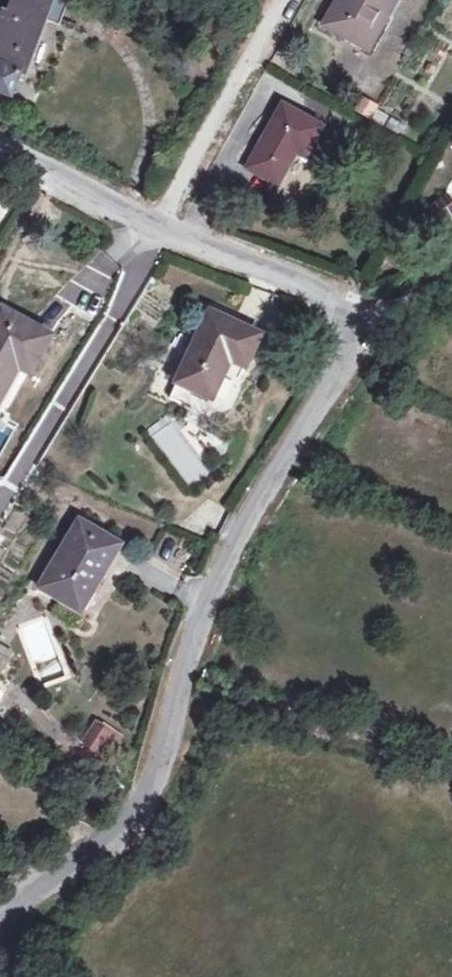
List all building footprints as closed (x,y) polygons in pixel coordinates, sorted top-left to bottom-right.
[(61,26),(71,0),(15,0),(9,14),(5,13),(0,28),(0,92),(13,97),(22,73),(25,74),(47,20),(61,26)] [(387,21),(398,0),(342,0),(328,25),(364,45),(379,17),(387,21)] [(372,49),(387,21),(379,17),(364,45),(372,49)] [(308,156),(323,127),(285,106),(251,168),(281,184),(299,151),(308,156)] [(451,216),(451,206),(448,200),(432,210),(440,224),(451,216)] [(52,337),(4,309),(0,317),(0,403),(20,368),(31,373),(52,337)] [(213,310),(180,382),(215,399),(227,372),(223,370),(229,357),(248,367),(264,335),(213,310)] [(215,399),(180,382),(173,398),(207,414),(215,399)] [(87,594),(92,597),(123,547),(84,524),(43,588),(78,608),(87,594)] [(84,612),(92,597),(87,594),(78,608),(84,612)] [(81,746),(108,763),(124,737),(97,720),(81,746)]
